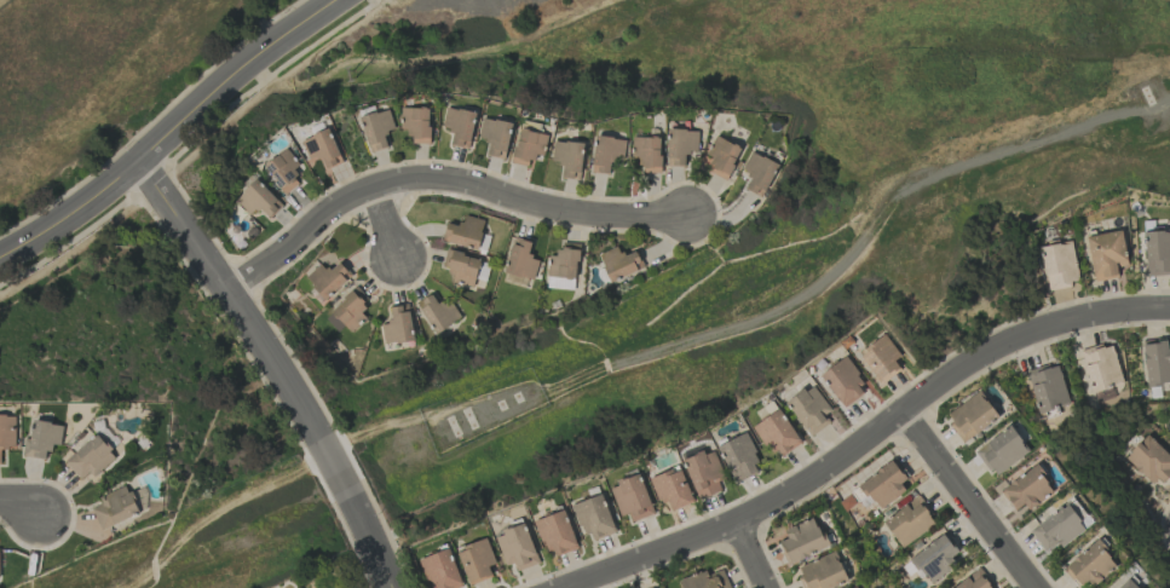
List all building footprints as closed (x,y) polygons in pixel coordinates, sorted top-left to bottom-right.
[(477,114),(447,106),(442,127),(454,130),(450,144),(468,149),(477,114)] [(429,144),(430,108),(401,108),(401,130),(410,130),(410,143),(429,144)] [(369,152),(388,148),(385,133),(394,131),(390,110),(361,116),(369,152)] [(506,159),(512,123),(482,118),(479,138),(488,140),(486,156),(506,159)] [(512,163),(530,167),(532,154),(543,156),(547,134),(519,128),(512,163)] [(301,138),(307,159),(321,156),(324,168),(341,164),(332,130),(301,138)] [(667,165),(685,166),(685,153),(697,153),(697,130),(667,130),(667,165)] [(705,154),(715,159),(708,171),(725,180),(741,148),(715,135),(705,154)] [(590,172),(609,174),(610,162),(622,163),(625,139),(594,136),(590,172)] [(659,171),(661,138),(633,137),(632,170),(659,171)] [(561,179),(580,180),(582,142),(553,141),(551,161),(562,162),(561,179)] [(264,163),(282,195),(299,185),(292,173),(300,169),(289,149),(264,163)] [(760,198),(777,165),(751,151),(740,171),(750,177),(744,189),(760,198)] [(283,206),(257,179),(235,200),(250,216),(259,207),(269,218),(283,206)] [(485,221),(463,215),(460,226),(446,223),(441,242),(477,251),(485,221)] [(1086,237),(1093,281),(1118,277),(1116,268),(1128,266),(1121,230),(1086,237)] [(1169,274),(1169,230),(1144,231),(1146,275),(1169,274)] [(534,280),(538,258),(528,256),(532,241),(512,237),(505,274),(534,280)] [(1047,289),(1079,283),(1071,241),(1039,247),(1047,289)] [(546,288),(575,290),(578,243),(560,242),(559,256),(548,255),(546,288)] [(611,283),(643,267),(636,250),(623,256),(618,245),(597,255),(611,283)] [(442,268),(454,271),(452,282),(474,287),(479,257),(445,251),(442,268)] [(352,275),(338,262),(329,271),(320,262),(305,277),(313,286),(307,292),(322,306),(352,275)] [(337,332),(344,326),(350,333),(366,320),(359,310),(369,302),(358,288),(323,316),(337,332)] [(449,298),(438,305),(432,294),(416,303),(434,334),(461,319),(449,298)] [(413,341),(408,304),(389,307),(391,322),(381,323),(383,344),(413,341)] [(894,361),(900,357),(885,334),(858,352),(879,384),(900,370),(894,361)] [(1124,381),(1110,342),(1079,353),(1093,392),(1124,381)] [(1169,384),(1169,350),(1167,350),(1167,342),(1143,343),(1146,385),(1169,384)] [(868,389),(843,357),(819,376),(844,408),(868,389)] [(1069,404),(1058,363),(1026,371),(1039,417),(1059,411),(1058,407),(1069,404)] [(809,437),(830,423),(824,414),(830,410),(812,384),(786,402),(809,437)] [(944,415),(963,442),(999,418),(980,391),(944,415)] [(753,425),(775,459),(801,443),(779,409),(753,425)] [(16,449),(15,415),(0,416),(0,450),(16,449)] [(30,440),(25,439),(22,456),(47,460),(50,444),(59,446),(63,425),(33,420),(30,440)] [(1029,451),(1010,425),(975,451),(995,477),(1029,451)] [(717,446),(735,483),(762,470),(744,433),(717,446)] [(1156,487),(1169,471),(1169,456),(1146,434),(1124,458),(1156,487)] [(92,476),(116,459),(98,435),(64,459),(79,481),(90,473),(92,476)] [(718,481),(723,480),(715,449),(684,458),(696,499),(721,492),(718,481)] [(905,480),(893,461),(860,481),(877,510),(905,492),(900,484),(905,480)] [(1000,490),(1014,510),(1025,502),(1030,509),(1055,492),(1036,465),(1000,490)] [(659,504),(666,501),(671,511),(694,502),(679,466),(649,479),(659,504)] [(654,514),(640,474),(609,485),(620,517),(628,514),(631,522),(654,514)] [(102,504),(91,509),(101,530),(139,513),(127,485),(99,498),(102,504)] [(587,542),(615,533),(602,494),(574,504),(587,542)] [(883,519),(900,547),(936,525),(919,497),(883,519)] [(1044,550),(1057,541),(1060,547),(1086,529),(1067,503),(1029,530),(1044,550)] [(536,520),(550,558),(579,548),(564,510),(536,520)] [(788,539),(778,542),(787,564),(828,548),(816,517),(784,529),(788,539)] [(514,563),(516,571),(539,563),(525,523),(494,535),(506,566),(514,563)] [(932,585),(955,564),(950,558),(958,551),(941,532),(910,560),(932,585)] [(496,564),(486,538),(456,549),(469,586),(492,577),(488,566),(496,564)] [(1118,564),(1095,539),(1065,567),(1084,587),(1091,587),(1118,564)] [(449,548),(421,559),(431,587),(457,587),(463,586),(449,548)] [(847,584),(838,553),(797,565),(804,587),(835,587),(847,584)] [(976,568),(952,587),(992,587),(976,568)] [(705,571),(678,579),(681,587),(730,587),(724,569),(707,575),(705,571)] [(1128,578),(1117,587),(1138,587),(1128,578)]
